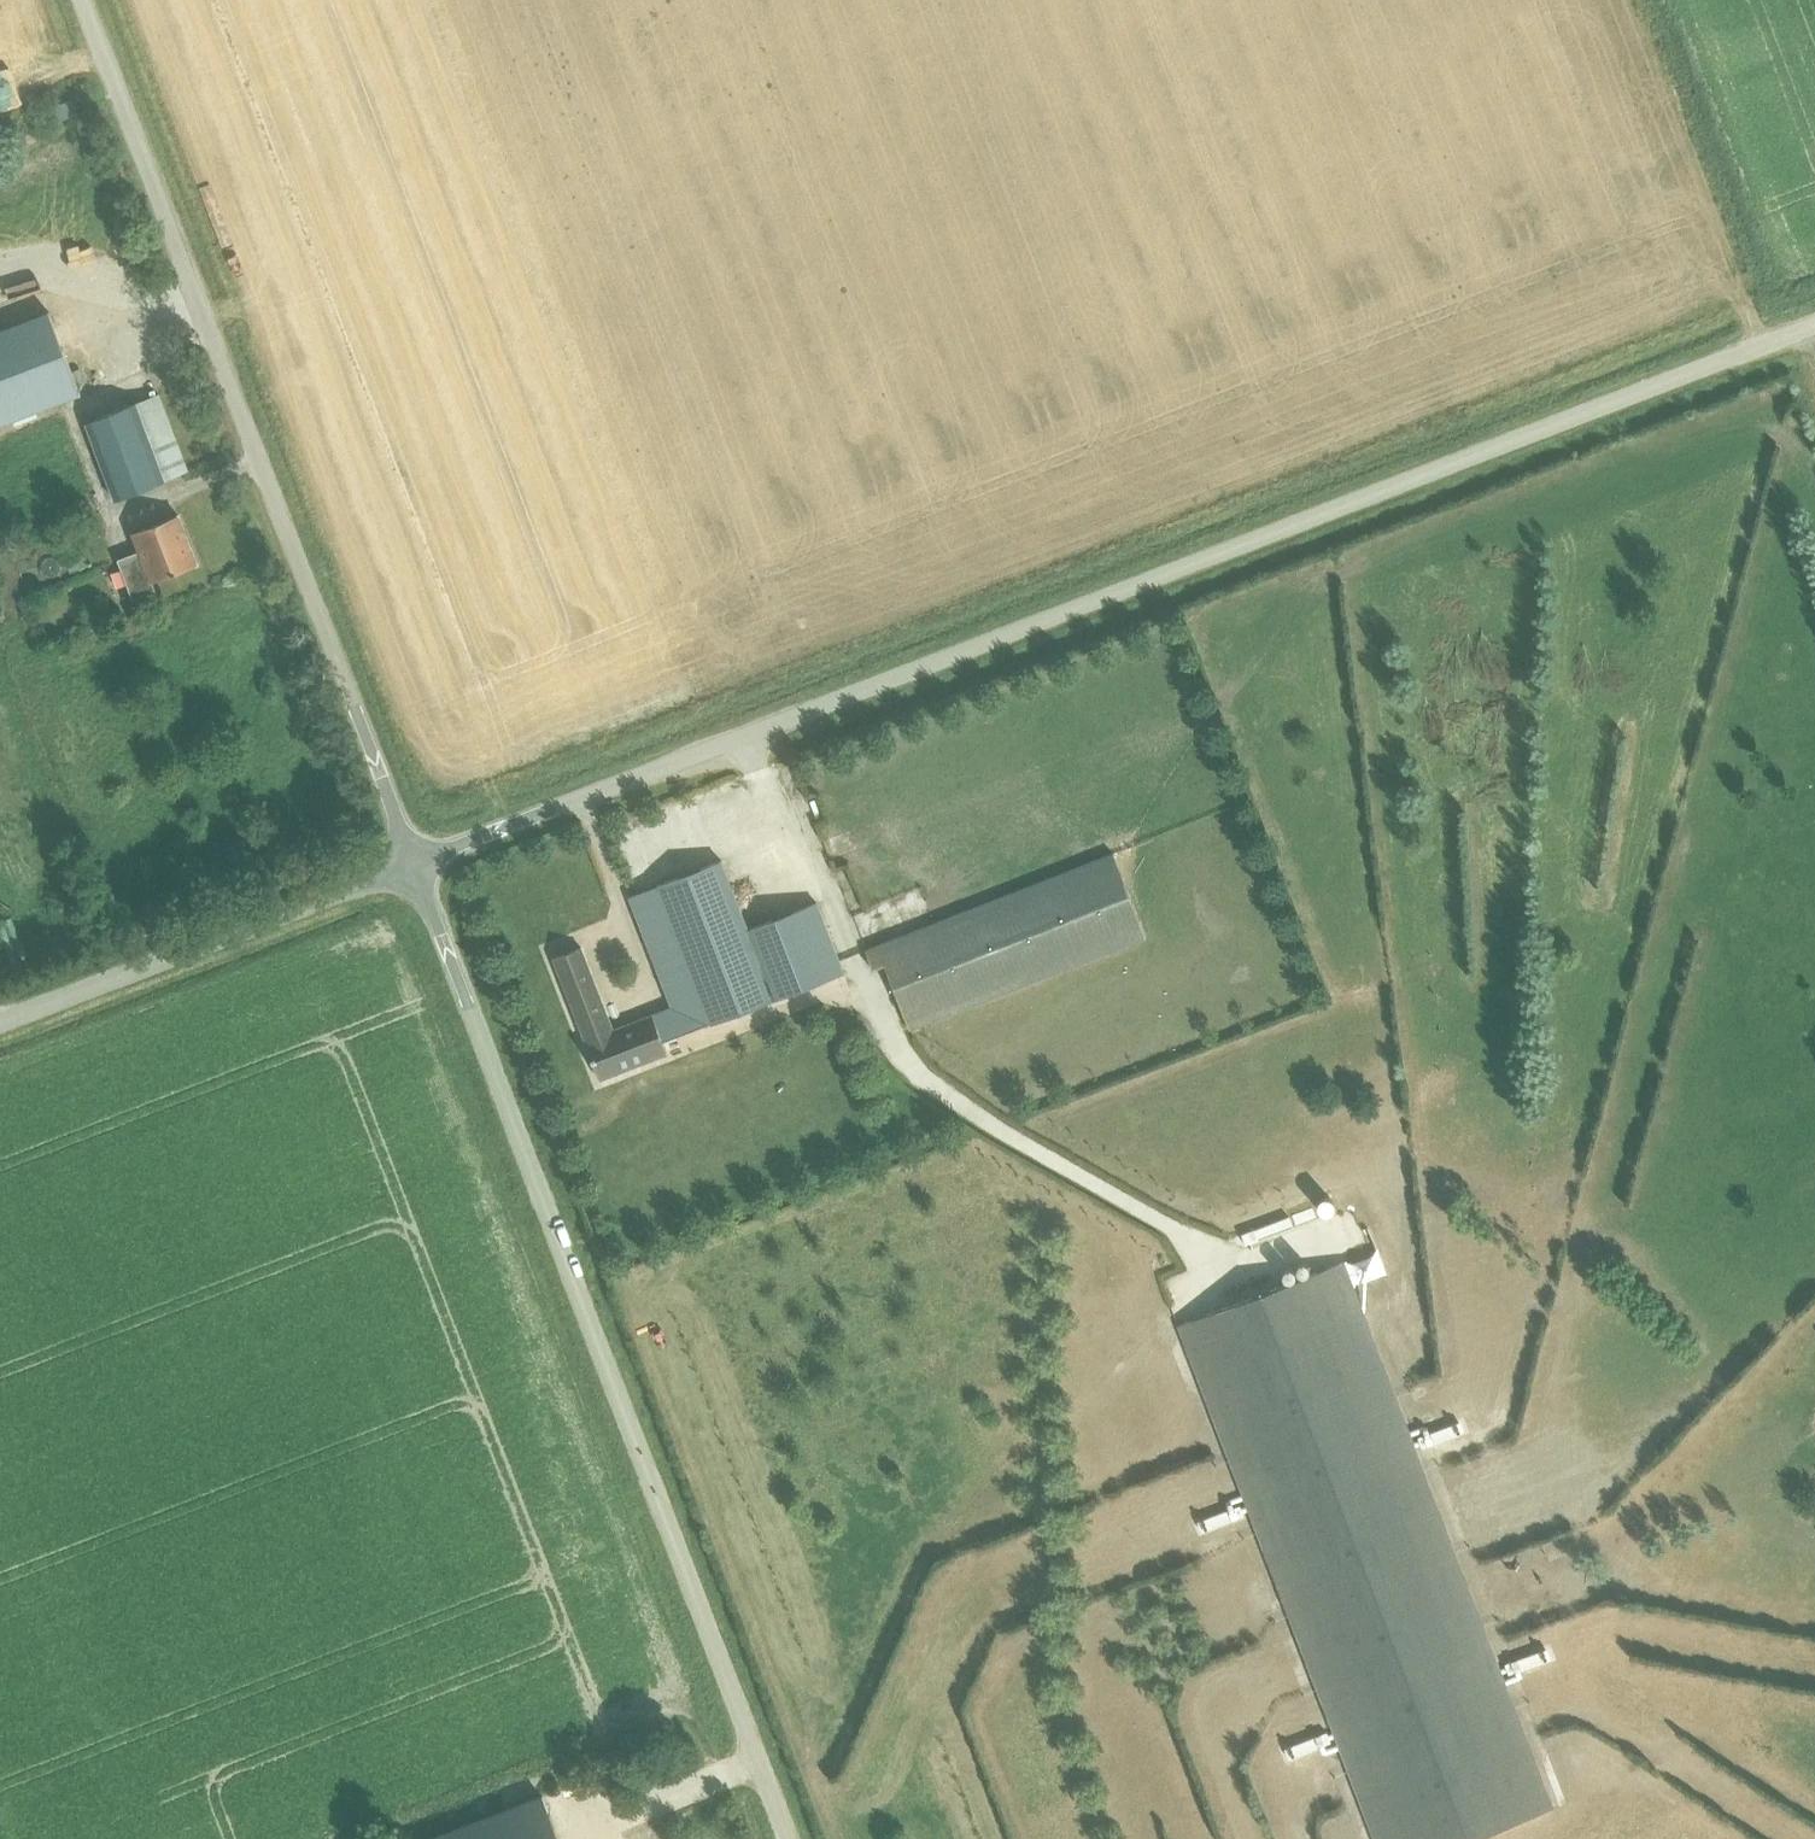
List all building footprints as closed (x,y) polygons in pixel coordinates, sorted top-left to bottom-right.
[(73,100),(50,106),(56,123),(79,116),(73,100)] [(0,331),(0,424),(80,393),(49,312),(0,331)] [(187,470),(174,434),(159,394),(86,422),(115,499),(165,480),(165,478),(187,470)] [(179,514),(133,532),(140,551),(118,559),(134,599),(155,591),(152,581),(198,564),(179,514)] [(76,558),(67,562),(71,573),(80,569),(76,558)] [(1146,937),(1113,853),(866,950),(873,969),(885,965),(910,1029),(1146,937)] [(688,964),(710,1023),(711,1023),(712,1023),(713,1023),(714,1022),(844,972),(817,903),(748,930),(721,861),(630,896),(660,974),(688,964)] [(573,949),(554,957),(586,1040),(585,1041),(600,1078),(667,1052),(654,1019),(607,1037),(573,949)] [(1318,1203),(1317,1206),(1318,1208),(1319,1211),(1322,1213),(1324,1214),(1327,1214),(1330,1213),(1333,1211),(1334,1208),(1335,1205),(1334,1203),(1333,1200),(1330,1198),(1327,1197),(1324,1197),(1322,1198),(1319,1200),(1318,1203)] [(610,1248),(618,1244),(613,1233),(604,1237),(610,1248)] [(1178,1325),(1374,1838),(1466,1838),(1554,1805),(1346,1260),(1178,1325)] [(1193,1517),(1197,1528),(1222,1519),(1218,1507),(1193,1517)] [(543,1795),(430,1838),(560,1838),(543,1795)]
